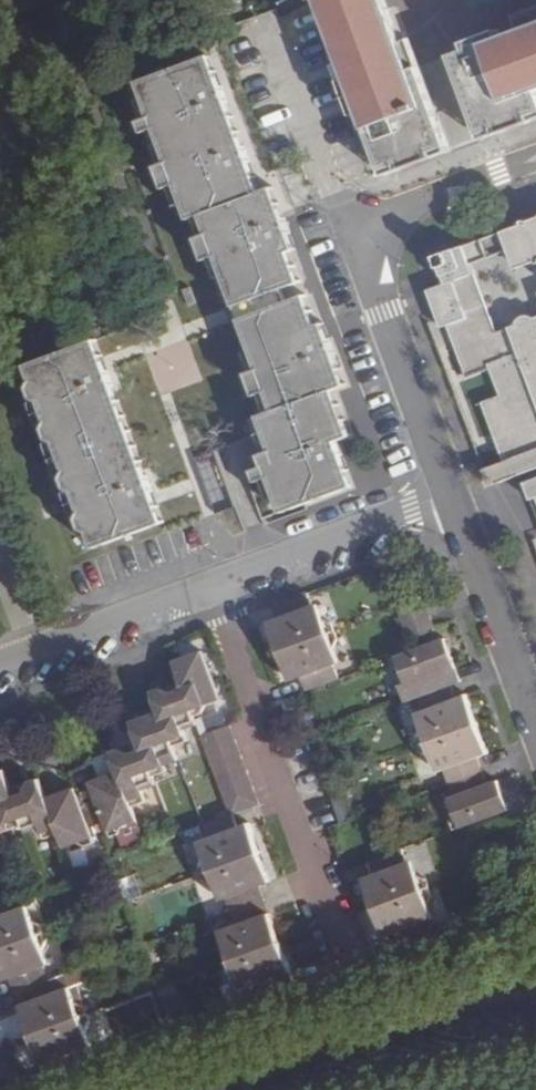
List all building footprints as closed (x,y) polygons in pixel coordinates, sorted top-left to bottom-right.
[(403,41),(395,44),(379,0),(319,0),(342,65),(336,67),(355,119),(361,116),(384,177),(452,152),(420,67),(409,39),(403,41)] [(512,18),(516,32),(502,37),(499,30),(464,43),(467,50),(451,56),(483,140),(535,120),(535,9),(512,18)] [(283,214),(271,182),(253,189),(204,61),(139,86),(151,121),(141,124),(145,134),(155,130),(167,164),(157,168),(165,189),(176,185),(206,264),(199,266),(204,281),(214,277),(224,303),(240,311),(254,350),(233,358),(241,380),(247,383),(259,417),(244,422),(249,436),(255,435),(262,454),(260,456),(263,464),(253,468),(257,480),(261,478),(268,496),(276,493),(280,504),(351,478),(339,446),(336,434),(345,431),(328,386),(344,380),(283,214)] [(437,257),(447,283),(429,291),(439,320),(442,328),(452,325),(471,374),(487,368),(497,393),(479,401),(501,460),(483,466),(489,483),(535,466),(535,316),(532,318),(530,313),(516,318),(517,323),(499,330),(474,267),(511,254),(518,270),(535,263),(535,220),(437,257)] [(166,514),(96,341),(28,366),(38,390),(32,391),(43,420),(47,419),(53,434),(49,436),(64,475),(68,473),(70,481),(67,482),(77,510),(80,510),(83,520),(88,519),(96,539),(166,514)] [(535,506),(535,479),(525,483),(531,498),(533,497),(535,506)] [(303,594),(272,606),(275,616),(267,619),(288,677),(298,674),(302,687),(335,675),(330,660),(337,659),(315,601),(306,604),(303,594)] [(463,678),(445,633),(394,651),(406,684),(399,687),(404,701),(418,696),(422,706),(415,709),(437,770),(445,767),(454,793),(449,796),(459,826),(512,807),(500,777),(491,780),(481,753),(490,750),(467,690),(459,692),(455,682),(461,679),(463,678)] [(92,781),(112,831),(139,821),(131,800),(145,794),(142,788),(158,783),(152,769),(165,764),(167,769),(182,763),(172,741),(188,734),(186,727),(198,722),(193,708),(223,697),(203,648),(172,658),(180,678),(150,690),(158,711),(133,721),(142,743),(113,754),(119,770),(92,781)] [(210,732),(240,810),(270,800),(239,720),(210,732)] [(12,830),(10,825),(23,820),(31,840),(45,835),(46,836),(61,831),(68,848),(97,836),(77,785),(51,795),(45,780),(14,792),(4,770),(0,772),(0,834),(12,830)] [(437,820),(450,817),(442,786),(429,789),(437,820)] [(266,997),(298,985),(293,971),(297,969),(274,908),(272,909),(263,884),(275,879),(254,821),(243,826),(238,811),(203,823),(208,838),(201,841),(222,900),(229,898),(239,923),(223,928),(245,988),(239,989),(244,1005),(266,997)] [(373,872),(411,858),(405,846),(369,860),(373,872)] [(395,933),(433,919),(440,916),(417,856),(411,858),(373,872),(366,874),(387,935),(395,933)] [(87,1063),(82,1050),(99,1044),(76,985),(59,992),(49,966),(56,963),(34,904),(27,907),(21,892),(0,900),(0,970),(4,982),(12,979),(48,1078),(87,1063)] [(400,947),(439,933),(433,919),(395,933),(400,947)]
